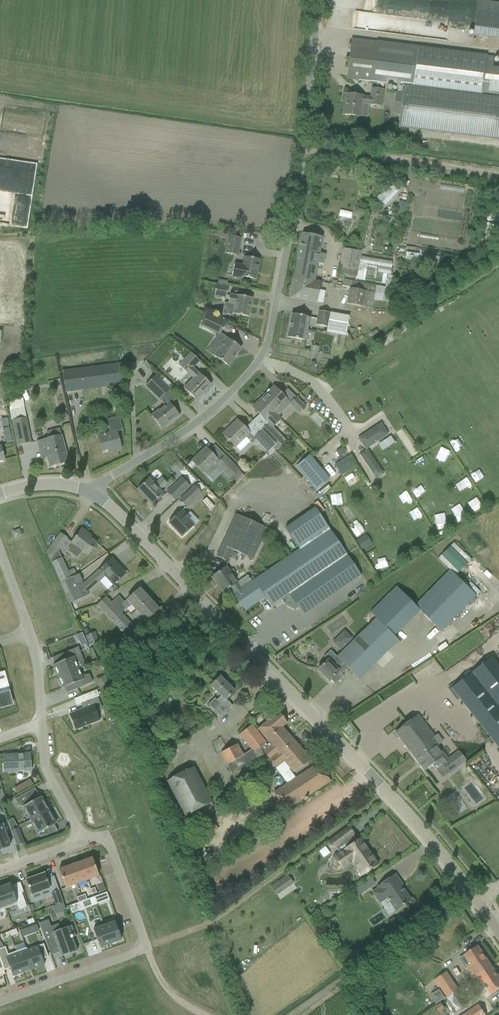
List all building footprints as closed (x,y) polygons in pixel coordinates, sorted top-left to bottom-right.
[(476,0),(472,35),(498,39),(498,3),(476,0)] [(348,70),(356,80),(363,80),(397,85),(393,114),(400,115),(398,127),(498,140),(498,67),(491,67),(492,56),(487,56),(360,40),(352,39),(348,70)] [(345,93),(342,115),(360,117),(361,103),(369,104),(369,105),(381,106),(383,89),(371,88),(370,97),(362,96),(362,95),(345,93)] [(376,199),(384,206),(399,191),(390,183),(385,188),(384,186),(379,191),(381,193),(376,199)] [(298,254),(294,278),(314,282),(314,281),(317,263),(324,264),(325,259),(325,254),(319,253),(322,237),(312,235),(302,233),(298,254)] [(238,255),(241,238),(228,235),(225,253),(238,255)] [(342,248),(338,273),(357,277),(359,264),(360,256),(361,251),(342,248)] [(243,277),(246,278),(256,279),(259,259),(250,258),(244,256),(243,265),(234,263),(231,277),(243,279),(243,277)] [(294,278),(291,297),(300,299),(317,302),(323,303),(325,291),(319,290),(320,282),(314,281),(314,282),(294,278)] [(343,278),(341,286),(347,287),(349,288),(374,292),(375,293),(384,294),(385,287),(375,285),(343,278)] [(228,298),(230,287),(216,285),(214,296),(228,298)] [(374,292),(349,288),(346,304),(372,308),(375,293),(374,292)] [(252,298),(229,294),(227,304),(234,305),(233,314),(239,315),(248,317),(252,298)] [(327,327),(329,313),(319,311),(316,325),(327,327)] [(220,335),(226,322),(208,314),(202,326),(220,335)] [(309,317),(292,314),(287,337),(305,341),(309,317)] [(392,331),(385,336),(388,341),(396,336),(392,331)] [(214,356),(220,360),(228,366),(241,348),(226,337),(214,356)] [(184,388),(189,393),(196,400),(211,385),(199,373),(198,373),(193,368),(199,361),(191,352),(178,365),(187,373),(188,373),(193,379),(184,388)] [(65,392),(125,383),(122,363),(62,371),(65,392)] [(160,400),(170,389),(155,375),(145,386),(160,400)] [(267,393),(261,399),(277,416),(282,411),(279,407),(280,406),(279,404),(285,398),(299,413),(305,407),(296,398),(290,403),(274,386),(269,391),(268,390),(266,392),(267,393)] [(252,407),(259,414),(266,421),(263,424),(265,426),(261,430),(275,445),(278,448),(286,440),(283,436),(280,433),(278,435),(271,428),(280,420),(277,416),(261,399),(252,407)] [(151,416),(155,421),(161,429),(179,415),(169,402),(151,416)] [(121,449),(117,432),(123,430),(119,417),(107,420),(111,433),(98,436),(102,451),(108,449),(109,452),(121,449)] [(26,418),(12,420),(17,445),(31,442),(26,418)] [(223,434),(230,441),(235,447),(240,451),(250,442),(251,443),(255,440),(267,453),(275,445),(261,430),(254,437),(237,420),(223,434)] [(381,423),(358,438),(366,449),(366,450),(367,449),(388,435),(388,434),(381,423)] [(44,448),(49,467),(68,462),(61,435),(36,441),(38,450),(44,448)] [(342,447),(336,451),(338,456),(345,452),(342,447)] [(440,447),(435,458),(444,462),(449,450),(440,447)] [(192,461),(199,468),(203,472),(207,477),(218,467),(235,484),(243,476),(238,470),(239,470),(225,456),(219,462),(205,448),(192,461)] [(366,451),(360,455),(374,476),(380,471),(366,451)] [(309,455),(295,467),(315,491),(329,479),(309,455)] [(347,456),(334,465),(340,475),(354,465),(347,456)] [(422,458),(414,461),(418,471),(426,468),(422,458)] [(350,485),(358,481),(353,472),(345,477),(350,485)] [(464,477),(456,482),(462,492),(471,487),(464,477)] [(151,504),(158,498),(163,494),(160,490),(167,483),(161,478),(154,485),(149,479),(137,490),(151,504)] [(175,500),(189,486),(182,478),(167,492),(175,500)] [(186,507),(201,493),(194,486),(180,500),(186,507)] [(330,494),(331,504),(342,503),(341,493),(330,494)] [(315,508),(285,528),(299,549),(329,529),(315,508)] [(181,510),(175,516),(168,523),(182,537),(194,526),(184,516),(186,515),(181,510)] [(235,514),(216,555),(223,559),(225,554),(230,556),(233,550),(252,559),(267,528),(235,514)] [(443,514),(435,515),(437,528),(445,527),(443,514)] [(355,535),(367,527),(362,519),(349,527),(355,535)] [(423,527),(419,534),(427,539),(431,531),(423,527)] [(71,542),(72,543),(67,550),(77,558),(82,551),(88,555),(96,543),(86,535),(87,533),(81,529),(71,542)] [(235,593),(234,594),(245,611),(265,597),(271,606),(281,599),(289,594),(346,554),(329,529),(299,549),(252,582),(241,589),(235,593)] [(60,534),(47,552),(50,561),(58,550),(61,547),(67,539),(60,534)] [(361,549),(371,544),(367,535),(357,540),(361,549)] [(445,552),(446,553),(457,563),(462,567),(470,559),(453,543),(445,552)] [(347,554),(289,594),(298,608),(303,615),(361,576),(347,554)] [(61,558),(51,562),(61,583),(71,578),(68,571),(61,558)] [(78,575),(61,583),(70,604),(70,603),(88,595),(87,593),(105,576),(113,585),(124,575),(118,569),(120,568),(111,559),(99,570),(83,585),(78,575)] [(226,567),(211,577),(222,593),(231,587),(233,591),(235,593),(241,589),(237,583),(226,567)] [(325,663),(318,669),(329,681),(330,680),(335,684),(343,676),(339,671),(344,666),(358,680),(365,673),(380,658),(376,653),(410,619),(419,611),(440,633),(477,595),(450,569),(431,587),(414,604),(409,599),(396,586),(369,612),(376,619),(337,657),(330,650),(323,657),(327,661),(325,663)] [(139,589),(132,595),(122,605),(125,609),(131,604),(136,610),(149,599),(139,589)] [(106,598),(97,606),(101,611),(113,622),(121,614),(106,598)] [(149,599),(136,610),(146,621),(151,626),(165,612),(160,607),(158,609),(149,599)] [(121,614),(113,622),(125,636),(132,634),(136,630),(121,614)] [(345,630),(332,642),(340,650),(353,638),(345,630)] [(85,636),(90,647),(99,643),(94,632),(85,636)] [(86,643),(81,633),(76,635),(80,646),(86,643)] [(52,669),(55,675),(57,675),(58,677),(78,669),(75,662),(82,657),(78,647),(62,653),(65,660),(53,665),(54,668),(52,669)] [(448,688),(452,694),(454,692),(498,749),(498,666),(492,657),(455,686),(453,684),(448,688)] [(78,669),(58,677),(59,679),(57,680),(59,686),(61,686),(62,688),(75,683),(77,689),(92,682),(89,674),(81,676),(78,669)] [(104,675),(100,677),(104,686),(108,684),(104,675)] [(219,677),(212,684),(211,685),(221,696),(216,700),(214,698),(208,705),(220,717),(232,706),(226,700),(234,692),(219,677)] [(0,687),(0,711),(13,707),(10,696),(11,696),(8,685),(0,687)] [(93,705),(69,714),(75,729),(99,720),(93,705)] [(270,719),(258,729),(267,740),(282,727),(287,723),(278,712),(270,719)] [(417,716),(395,732),(425,771),(432,765),(434,767),(441,762),(449,773),(461,764),(455,757),(451,760),(449,758),(446,761),(436,747),(442,742),(437,735),(434,737),(417,716)] [(138,722),(142,731),(153,726),(148,717),(138,722)] [(236,744),(220,753),(227,765),(236,783),(252,775),(249,769),(261,763),(259,759),(256,751),(265,743),(266,743),(251,725),(239,734),(251,750),(243,756),(236,744)] [(265,743),(256,751),(259,759),(264,756),(266,754),(270,759),(269,759),(270,761),(266,763),(269,767),(272,771),(275,768),(287,784),(274,793),(278,800),(272,804),(279,815),(285,811),(303,799),(304,801),(309,798),(307,796),(322,787),(331,781),(316,765),(308,771),(296,778),(292,774),(294,773),(303,766),(311,760),(282,727),(267,740),(271,745),(269,747),(265,743)] [(29,754),(3,755),(4,764),(9,763),(9,771),(30,770),(29,754)] [(185,816),(212,802),(193,767),(167,781),(185,816)] [(434,769),(429,772),(436,782),(441,779),(434,769)] [(30,780),(20,785),(23,790),(33,785),(30,780)] [(33,801),(28,792),(14,799),(18,806),(24,808),(31,820),(48,810),(47,808),(48,807),(45,800),(43,801),(40,797),(33,801)] [(227,797),(218,804),(224,811),(232,803),(227,797)] [(48,810),(31,820),(40,837),(48,835),(46,829),(55,824),(53,819),(55,818),(51,812),(49,813),(48,810)] [(0,826),(0,850),(10,846),(2,826),(0,826)] [(348,827),(327,842),(333,850),(336,848),(339,853),(336,855),(345,867),(352,862),(362,876),(378,864),(359,838),(356,841),(352,835),(354,834),(348,827)] [(18,828),(10,831),(16,846),(23,843),(18,828)] [(92,857),(80,861),(87,880),(98,876),(92,857)] [(80,861),(70,865),(76,884),(87,880),(80,861)] [(70,865),(58,869),(65,888),(76,884),(70,865)] [(44,873),(25,880),(31,895),(49,888),(51,893),(59,890),(55,880),(54,876),(53,876),(55,881),(48,883),(44,873)] [(287,875),(279,881),(285,889),(293,884),(287,875)] [(402,886),(395,875),(377,887),(378,888),(373,892),(379,902),(387,897),(396,911),(410,901),(401,887),(402,886)] [(355,891),(358,896),(375,884),(371,879),(355,891)] [(0,887),(0,893),(6,909),(17,905),(19,910),(27,907),(21,893),(14,896),(10,884),(0,887)] [(59,890),(51,893),(55,905),(63,903),(59,890)] [(93,897),(96,904),(102,901),(100,895),(93,897)] [(48,920),(39,923),(51,955),(59,952),(60,954),(63,953),(64,956),(77,951),(72,937),(76,936),(72,925),(60,929),(58,924),(51,926),(48,920)] [(115,922),(104,926),(111,944),(121,940),(115,922)] [(104,926),(93,929),(100,948),(111,944),(104,926)] [(26,950),(33,969),(44,965),(42,959),(48,957),(43,944),(27,950),(26,950)] [(478,946),(470,951),(465,955),(472,965),(466,969),(473,979),(492,966),(478,946)] [(23,972),(16,951),(8,954),(5,947),(0,949),(0,960),(4,971),(9,968),(12,976),(23,972)] [(23,972),(33,969),(26,950),(27,950),(26,948),(25,948),(16,951),(23,972)] [(473,979),(486,998),(498,989),(498,977),(492,966),(473,979)] [(434,980),(446,998),(459,989),(447,972),(434,980)] [(459,989),(446,998),(456,1012),(468,1003),(459,989)] [(464,1014),(485,1014),(478,1005),(464,1014)]
